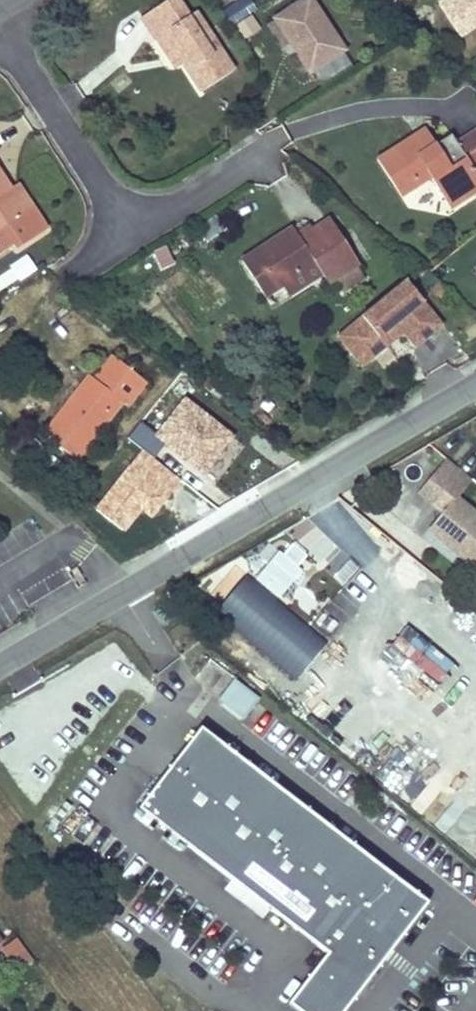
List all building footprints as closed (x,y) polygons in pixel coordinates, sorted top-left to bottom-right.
[(156,41),(164,36),(182,65),(201,92),(232,73),(195,15),(188,19),(176,0),(170,0),(142,19),(156,41)] [(230,24),(255,9),(250,0),(244,0),(223,13),(230,24)] [(309,0),(300,0),(273,18),(308,71),(341,49),(309,0)] [(436,1),(459,35),(475,23),(475,0),(437,0),(436,1)] [(254,18),(235,29),(243,44),(262,33),(254,18)] [(164,36),(156,41),(175,70),(182,65),(164,36)] [(426,131),(417,137),(427,152),(436,147),(426,131)] [(417,137),(378,162),(401,198),(431,179),(445,201),(475,182),(475,175),(473,171),(475,169),(475,133),(457,145),(452,137),(436,147),(427,152),(417,137)] [(25,239),(14,223),(26,216),(10,192),(0,176),(0,255),(25,239)] [(445,201),(451,209),(475,193),(475,182),(445,201)] [(16,188),(10,192),(26,216),(32,212),(16,188)] [(262,297),(280,285),(314,265),(320,276),(325,283),(332,279),(341,293),(362,280),(353,266),(356,263),(330,222),(310,234),(299,241),(296,236),(293,231),(241,263),(262,297)] [(307,230),(296,236),(299,241),(310,234),(307,230)] [(0,276),(0,291),(31,271),(25,260),(0,276)] [(314,265),(280,285),(287,297),(320,276),(314,265)] [(403,278),(346,327),(372,357),(402,331),(414,345),(441,322),(403,278)] [(346,327),(335,336),(361,366),(372,357),(346,327)] [(89,378),(43,436),(75,460),(119,403),(124,407),(143,382),(112,359),(94,382),(89,378)] [(447,460),(420,494),(444,513),(429,532),(470,565),(473,561),(475,563),(475,515),(458,500),(473,481),(447,460)] [(374,542),(380,548),(385,543),(379,537),(374,542)] [(234,679),(217,703),(244,722),(261,698),(234,679)] [(200,725),(138,806),(231,878),(224,886),(261,916),(269,906),(327,951),(288,1001),(301,1010),(343,1010),(428,900),(200,725)] [(24,951),(17,942),(4,952),(10,960),(24,951)]
